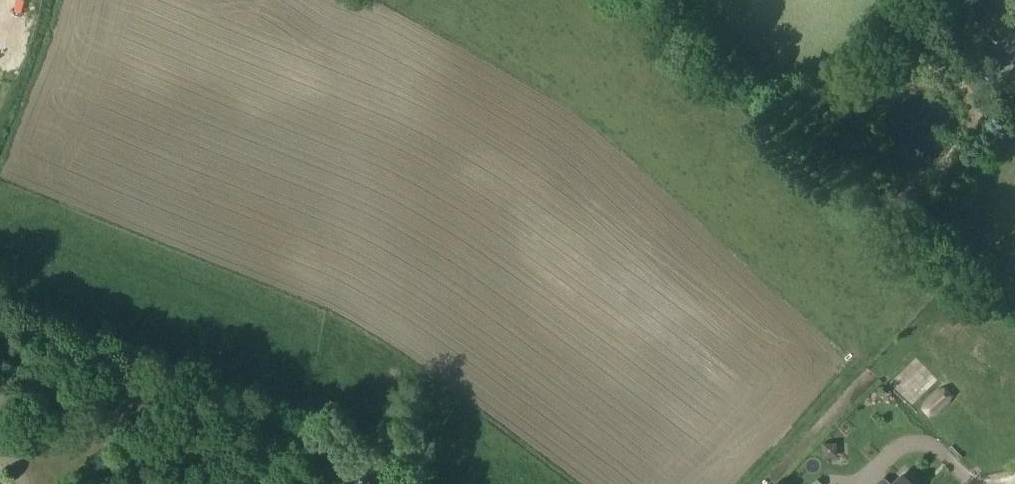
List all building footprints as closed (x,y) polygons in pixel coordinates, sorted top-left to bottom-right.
[(954,388),(929,407),(939,420),(964,401),(954,388)] [(836,443),(821,444),(821,459),(836,458),(836,443)] [(376,471),(372,483),(371,483),(392,483),(395,478),(376,470),(376,471)]
